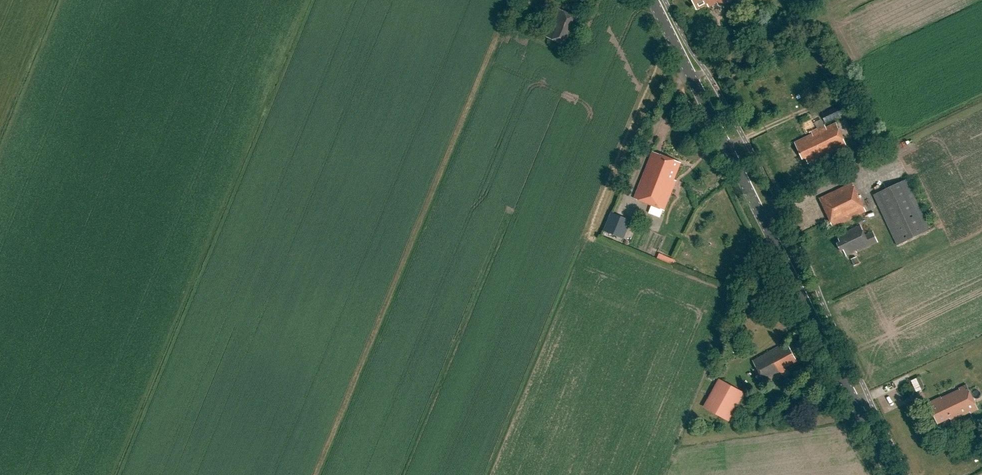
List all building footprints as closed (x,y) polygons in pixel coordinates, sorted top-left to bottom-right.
[(697,9),(707,4),(708,7),(714,4),(715,5),(718,3),(719,5),(729,0),(692,0),(697,9)] [(556,9),(544,38),(571,49),(583,20),(556,9)] [(736,49),(730,37),(719,42),(725,54),(736,49)] [(836,124),(795,143),(803,159),(806,158),(809,164),(837,150),(838,151),(847,147),(836,124)] [(653,152),(634,199),(664,211),(676,181),(674,181),(681,163),(653,152)] [(930,231),(906,180),(874,196),(897,246),(930,231)] [(819,199),(833,227),(866,212),(853,183),(819,199)] [(614,211),(606,230),(628,239),(636,219),(614,211)] [(840,243),(837,244),(841,252),(844,250),(846,256),(856,252),(857,253),(878,243),(873,232),(865,235),(861,226),(837,237),(840,243)] [(783,375),(782,374),(786,371),(785,369),(797,362),(788,346),(784,348),(782,345),(753,361),(766,385),(783,375)] [(720,381),(705,408),(729,421),(743,394),(720,381)] [(967,386),(928,404),(938,424),(950,418),(952,422),(971,413),(973,417),(980,414),(967,386)]
